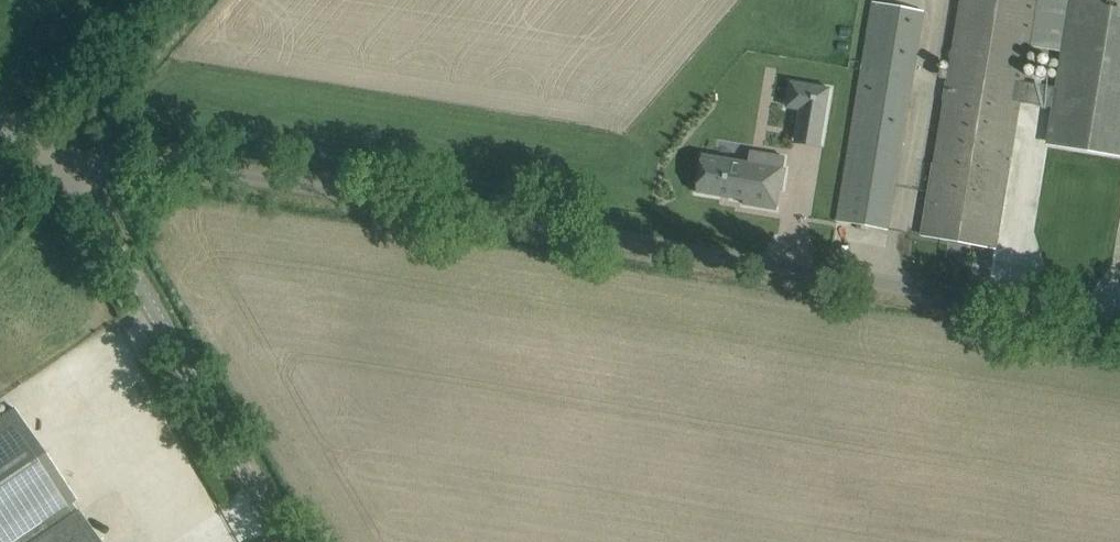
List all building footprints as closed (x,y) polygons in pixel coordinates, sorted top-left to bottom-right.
[(923,235),(995,248),(1021,103),(1056,109),(1050,143),(1119,155),(1119,0),(964,0),(923,235)] [(875,3),(841,199),(837,220),(888,229),(926,12),(875,3)] [(804,109),(797,150),(823,153),(833,92),(813,88),(809,110),(804,109)] [(700,154),(694,191),(737,199),(737,203),(772,209),(775,190),(779,191),(783,168),(780,168),(782,157),(759,153),(757,164),(700,154)] [(77,509),(72,503),(77,500),(13,408),(0,416),(0,541),(100,541),(77,509)]
